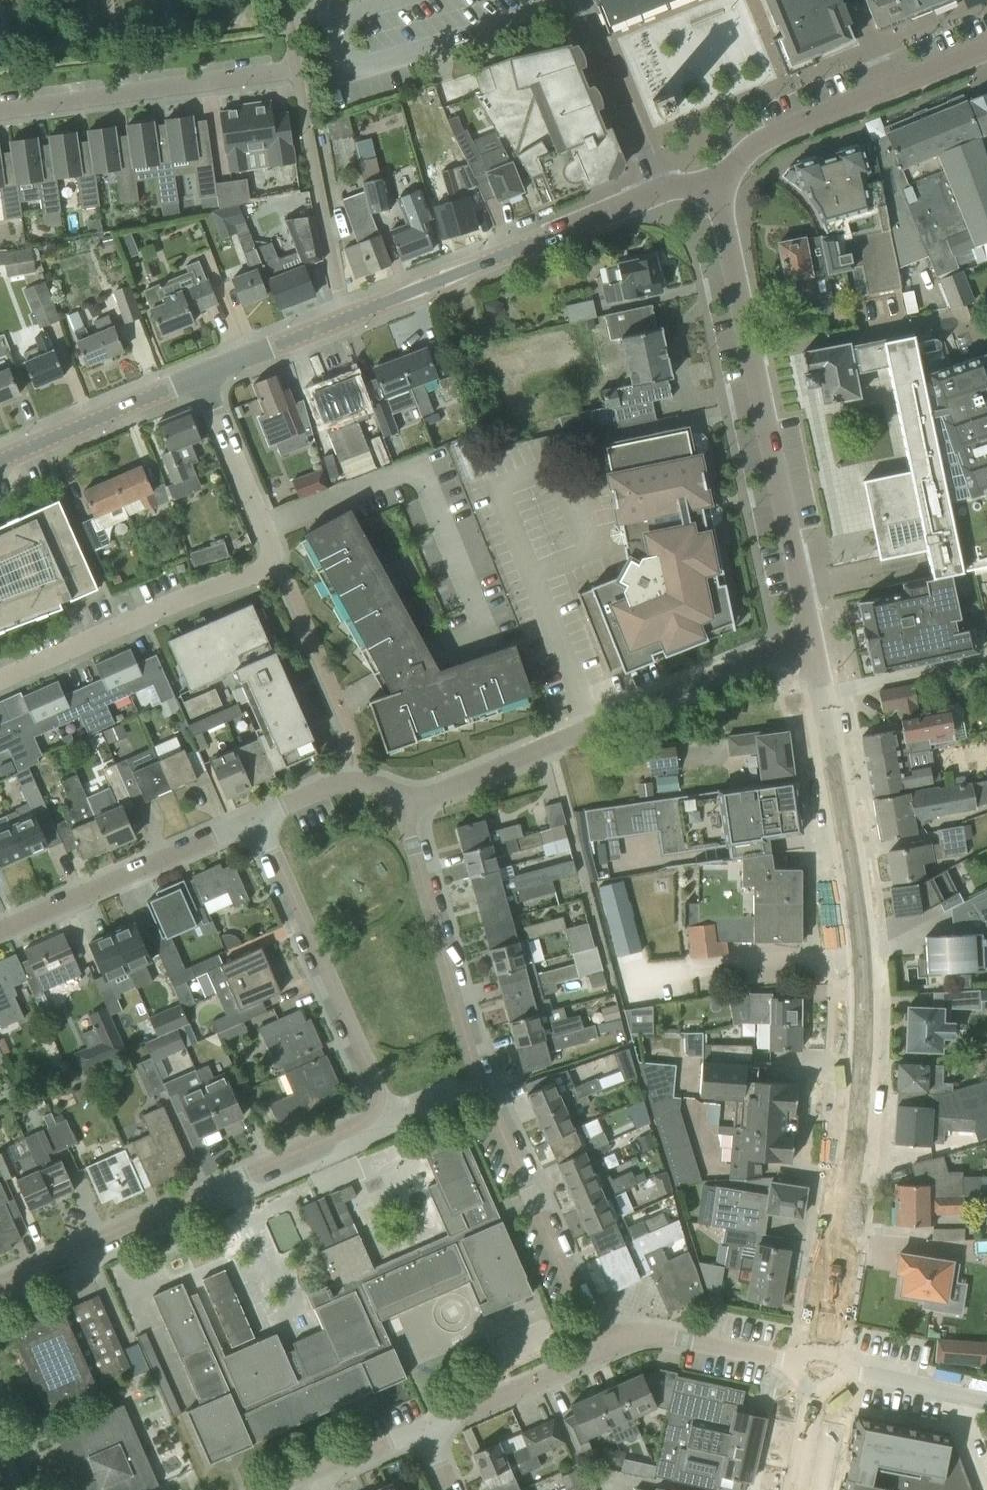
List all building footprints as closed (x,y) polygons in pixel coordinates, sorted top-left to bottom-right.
[(603,3),(597,6),(608,33),(689,0),(601,0),(603,3)] [(772,39),(786,75),(815,63),(812,54),(856,36),(842,0),(766,0),(781,35),(772,39)] [(899,0),(865,0),(876,28),(905,16),(899,0)] [(905,16),(946,0),(899,0),(905,16)] [(729,13),(706,24),(715,44),(738,33),(729,13)] [(504,135),(530,178),(542,205),(608,178),(619,152),(609,127),(603,129),(569,45),(510,58),(473,72),(480,93),(474,95),(499,138),(504,135)] [(965,101),(980,137),(986,156),(986,160),(986,92),(965,101)] [(652,100),(659,116),(676,110),(669,93),(652,100)] [(872,142),(896,268),(927,256),(936,277),(975,261),(976,265),(986,260),(986,160),(986,156),(980,137),(965,101),(886,133),(888,136),(872,142)] [(220,112),(226,153),(229,172),(294,163),(292,146),(288,113),(271,115),(269,102),(248,105),(249,108),(220,112)] [(166,120),(165,120),(169,150),(170,150),(172,162),(187,160),(193,164),(198,199),(204,198),(217,196),(215,183),(209,144),(196,146),(192,116),(181,118),(180,115),(168,117),(169,120),(166,120)] [(458,116),(447,120),(454,136),(464,131),(458,116)] [(330,123),(334,137),(353,131),(349,117),(330,123)] [(178,203),(172,162),(170,150),(169,150),(157,152),(153,122),(145,123),(145,120),(133,122),(134,125),(126,126),(128,136),(129,135),(133,167),(148,165),(154,170),(159,205),(165,205),(167,219),(180,217),(178,203)] [(138,201),(133,167),(129,135),(128,136),(116,137),(114,127),(103,129),(102,126),(91,128),(91,131),(87,131),(89,141),(90,141),(94,173),(110,171),(116,175),(120,204),(138,201)] [(99,207),(94,173),(90,141),(89,141),(77,143),(75,133),(68,134),(67,131),(56,133),(56,136),(49,137),(53,166),(54,166),(56,178),(71,176),(77,181),(81,209),(99,207)] [(60,212),(56,178),(54,166),(53,166),(41,168),(36,138),(25,140),(25,137),(13,139),(13,142),(10,142),(11,152),(12,152),(17,184),(32,182),(38,186),(42,215),(60,212)] [(458,145),(468,165),(469,164),(469,165),(471,171),(483,165),(498,202),(523,192),(511,161),(510,161),(502,146),(479,155),(471,139),(458,145)] [(901,288),(896,268),(872,142),(794,165),(787,169),(782,176),(801,191),(805,190),(808,199),(815,208),(826,234),(818,236),(826,274),(851,268),(857,297),(901,288)] [(17,184),(12,152),(11,152),(0,154),(0,198),(3,220),(22,217),(17,184)] [(469,164),(468,165),(440,172),(448,201),(434,205),(443,238),(476,228),(467,198),(466,198),(465,193),(478,187),(471,171),(469,165),(469,164)] [(365,191),(367,201),(371,213),(390,209),(382,178),(363,182),(365,191)] [(218,207),(219,209),(238,205),(250,203),(246,179),(215,183),(219,207),(218,207)] [(408,224),(390,231),(401,261),(433,249),(423,223),(432,219),(421,190),(398,198),(408,224)] [(367,201),(365,191),(342,200),(357,244),(344,248),(356,279),(390,265),(371,214),(371,213),(367,201)] [(262,283),(268,281),(250,233),(238,205),(219,209),(210,211),(221,239),(236,233),(251,271),(232,279),(242,305),(266,295),(262,283)] [(297,255),(318,253),(315,225),(294,227),(297,255)] [(250,233),(268,281),(278,309),(315,295),(304,266),(284,274),(266,226),(250,233)] [(112,234),(102,237),(103,245),(114,243),(112,234)] [(826,274),(818,236),(805,239),(805,238),(778,243),(787,289),(800,286),(805,310),(822,307),(829,305),(823,275),(826,274)] [(3,253),(6,276),(36,271),(31,248),(3,253)] [(611,283),(603,285),(607,304),(627,300),(626,298),(637,296),(638,300),(647,298),(646,294),(661,290),(653,257),(607,268),(611,283)] [(143,291),(161,335),(193,322),(190,314),(217,303),(207,280),(200,260),(184,266),(191,285),(166,295),(161,283),(143,291)] [(939,279),(944,291),(952,310),(973,301),(961,271),(939,279)] [(24,289),(39,328),(60,320),(45,281),(24,289)] [(112,290),(124,323),(142,318),(130,284),(112,290)] [(908,312),(920,309),(915,288),(903,291),(908,312)] [(564,306),(567,323),(580,321),(592,318),(596,317),(593,299),(564,306)] [(497,301),(486,305),(491,321),(502,317),(505,311),(502,303),(497,301)] [(829,305),(822,307),(823,316),(828,315),(833,309),(832,304),(829,305)] [(630,384),(599,390),(602,406),(589,409),(589,410),(559,417),(562,432),(592,425),(592,427),(613,423),(614,428),(656,419),(652,401),(672,397),(668,378),(671,377),(660,328),(657,328),(652,305),(604,315),(609,340),(620,338),(630,384)] [(77,340),(79,347),(87,366),(123,351),(108,315),(93,321),(98,331),(88,335),(81,319),(70,323),(77,340)] [(592,318),(580,321),(582,330),(594,327),(592,318)] [(986,353),(926,374),(929,382),(924,383),(916,347),(933,344),(930,330),(931,330),(931,329),(854,344),(854,345),(849,346),(848,344),(802,353),(806,374),(803,374),(806,387),(818,385),(822,404),(859,397),(854,374),(888,367),(910,471),(863,480),(863,482),(868,481),(878,529),(920,520),(923,534),(877,549),(879,559),(926,550),(932,578),(935,577),(951,574),(971,570),(973,569),(986,567),(986,355),(986,353)] [(41,356),(24,363),(27,369),(35,388),(64,375),(56,357),(46,332),(33,338),(38,347),(41,356)] [(426,349),(400,359),(417,403),(422,416),(433,412),(423,383),(437,377),(434,368),(426,349)] [(386,401),(372,406),(384,437),(399,431),(391,412),(417,403),(400,359),(397,361),(388,364),(387,360),(374,366),(375,369),(374,369),(377,378),(381,388),(385,397),(386,401)] [(19,394),(11,376),(7,367),(0,370),(0,402),(19,394)] [(275,372),(250,382),(264,415),(258,418),(269,445),(274,443),(295,435),(300,447),(308,444),(305,437),(312,434),(303,400),(292,405),(284,387),(281,388),(275,372)] [(437,381),(445,400),(460,394),(452,375),(437,381)] [(354,377),(333,385),(349,426),(370,418),(354,377)] [(333,385),(312,393),(328,435),(349,426),(333,385)] [(189,410),(157,423),(169,452),(162,455),(169,474),(173,483),(167,485),(172,497),(173,499),(194,490),(189,477),(178,449),(201,440),(189,410)] [(437,412),(422,418),(426,427),(440,421),(437,412)] [(702,452),(711,451),(708,424),(700,425),(702,452)] [(705,633),(742,618),(728,600),(725,583),(718,585),(716,574),(723,573),(713,527),(706,528),(701,504),(708,502),(699,456),(692,458),(685,426),(601,443),(606,471),(604,472),(608,490),(611,489),(614,506),(612,507),(615,525),(620,524),(624,544),(623,545),(625,557),(615,577),(590,587),(590,589),(579,593),(578,591),(576,592),(609,673),(610,673),(610,671),(621,666),(624,673),(654,661),(651,654),(662,650),(664,657),(708,639),(705,633)] [(332,444),(317,450),(328,489),(346,482),(332,444)] [(387,454),(379,456),(382,467),(390,465),(387,454)] [(142,466),(112,479),(124,504),(139,498),(144,508),(144,509),(144,510),(157,504),(158,503),(152,489),(150,484),(142,466)] [(291,483),(296,496),(319,488),(314,474),(291,483)] [(112,479),(83,492),(94,517),(96,517),(97,521),(83,527),(91,547),(92,551),(110,544),(103,528),(117,521),(117,520),(128,515),(126,511),(124,504),(112,479)] [(22,554),(21,552),(29,548),(30,551),(45,544),(70,601),(98,589),(58,500),(18,518),(21,525),(11,529),(8,522),(0,526),(0,564),(22,554)] [(307,537),(299,541),(306,553),(313,550),(321,564),(314,567),(321,580),(328,576),(335,590),(328,594),(335,606),(342,602),(350,616),(343,620),(350,632),(357,629),(364,642),(357,646),(364,659),(371,655),(379,669),(372,672),(373,674),(379,671),(386,694),(369,701),(371,709),(376,722),(379,730),(386,751),(388,750),(385,743),(400,738),(403,745),(416,741),(414,733),(429,728),(431,735),(445,731),(442,724),(457,718),(460,726),(473,721),(471,714),(486,709),(488,716),(502,711),(499,704),(514,699),(516,706),(530,702),(527,694),(529,693),(517,656),(515,657),(486,667),(484,661),(477,663),(475,658),(426,676),(417,650),(424,646),(398,598),(388,604),(341,518),(340,516),(306,535),(307,537)] [(190,553),(194,567),(229,556),(224,541),(190,553)] [(869,650),(874,674),(977,652),(972,628),(963,630),(951,574),(935,577),(932,578),(921,580),(902,584),(904,592),(858,602),(860,607),(863,625),(861,626),(866,651),(869,650)] [(0,624),(3,631),(37,618),(35,611),(44,608),(46,614),(62,608),(59,601),(58,601),(49,576),(32,582),(33,585),(25,588),(24,585),(0,594),(0,624)] [(254,730),(258,738),(273,772),(274,772),(274,771),(284,766),(285,767),(317,753),(299,711),(301,710),(295,697),(293,698),(271,648),(251,604),(167,640),(189,690),(234,670),(260,728),(254,730)] [(174,696),(156,654),(155,655),(156,658),(138,665),(130,648),(113,656),(130,695),(152,684),(161,703),(174,696)] [(130,695),(113,656),(95,664),(102,681),(85,689),(83,687),(102,729),(115,723),(107,705),(130,695)] [(102,729),(83,687),(82,687),(83,690),(66,698),(58,681),(40,688),(57,727),(80,717),(88,735),(102,729)] [(898,708),(902,729),(904,742),(927,737),(929,744),(933,743),(933,747),(966,738),(959,705),(918,713),(913,684),(879,691),(883,711),(898,708)] [(57,727),(40,688),(22,696),(30,713),(12,721),(11,719),(10,719),(31,765),(39,762),(38,757),(42,755),(34,737),(57,727)] [(183,702),(190,718),(222,704),(215,688),(183,702)] [(174,696),(161,703),(166,714),(180,708),(174,696)] [(236,703),(218,711),(223,723),(242,715),(236,703)] [(223,723),(218,711),(187,724),(190,733),(192,736),(223,723)] [(10,719),(11,722),(0,727),(0,752),(8,749),(18,771),(31,765),(10,719)] [(127,735),(122,723),(101,731),(107,744),(127,735)] [(904,742),(902,729),(861,736),(872,795),(899,791),(898,790),(932,783),(931,775),(929,764),(911,768),(908,753),(930,749),(929,744),(927,737),(904,742)] [(729,736),(731,754),(758,750),(761,778),(794,774),(792,758),(791,758),(789,748),(790,747),(788,731),(766,734),(766,731),(729,736)] [(71,733),(62,737),(65,745),(75,741),(71,733)] [(646,734),(647,744),(658,743),(656,733),(646,734)] [(258,738),(234,748),(251,786),(275,775),(273,772),(258,738)] [(647,747),(650,771),(678,767),(674,743),(647,747)] [(184,748),(158,759),(171,790),(197,779),(184,748)] [(251,786),(234,748),(210,759),(226,796),(251,786)] [(171,790),(158,759),(132,771),(145,802),(171,790)] [(101,769),(116,804),(130,797),(115,763),(101,769)] [(15,773),(32,811),(46,805),(32,774),(29,767),(15,773)] [(91,808),(76,774),(60,781),(72,806),(61,811),(65,819),(54,824),(67,852),(77,847),(83,859),(109,848),(91,808)] [(939,774),(931,775),(932,783),(940,782),(939,774)] [(656,777),(658,793),(679,790),(677,775),(656,777)] [(658,830),(661,853),(730,844),(731,856),(751,853),(765,851),(764,837),(801,832),(794,779),(583,808),(584,810),(588,841),(606,838),(605,838),(658,830)] [(986,779),(873,799),(880,840),(917,833),(916,827),(920,826),(921,825),(932,817),(976,809),(975,805),(982,804),(985,803),(986,801),(986,784),(986,779)] [(563,824),(567,823),(560,801),(544,806),(550,827),(563,824)] [(105,802),(91,808),(109,848),(135,837),(121,806),(109,812),(105,802)] [(48,845),(34,815),(21,821),(17,810),(6,815),(11,825),(11,826),(24,856),(48,845)] [(584,810),(575,811),(578,838),(590,882),(597,881),(587,841),(588,841),(584,810)] [(11,826),(11,825),(6,815),(0,818),(0,864),(1,866),(24,856),(11,826)] [(456,828),(463,852),(515,838),(522,835),(519,824),(487,832),(484,821),(485,821),(485,820),(456,828)] [(463,852),(469,876),(497,869),(494,856),(518,850),(519,851),(542,845),(545,856),(569,849),(563,824),(550,827),(522,835),(515,838),(463,852)] [(934,859),(966,854),(962,825),(936,829),(938,844),(888,852),(893,881),(925,876),(923,863),(934,861),(934,859)] [(798,906),(798,882),(801,882),(801,876),(803,876),(803,870),(798,870),(798,869),(773,869),(770,850),(765,851),(751,853),(731,856),(697,861),(698,903),(684,903),(684,928),(686,928),(690,958),(727,954),(726,941),(798,941),(798,940),(803,940),(803,933),(797,933),(798,913),(801,913),(801,906),(798,906)] [(193,879),(185,883),(196,909),(205,905),(203,902),(227,892),(234,907),(249,900),(233,864),(217,871),(214,866),(192,876),(193,879)] [(469,876),(476,900),(551,879),(548,867),(500,881),(497,869),(469,876)] [(890,888),(894,917),(921,913),(921,911),(957,893),(945,869),(915,884),(890,888)] [(660,876),(661,887),(674,885),(673,874),(660,876)] [(476,900),(483,925),(511,917),(507,904),(555,891),(551,879),(476,900)] [(211,921),(205,905),(196,909),(185,883),(183,880),(161,890),(163,895),(146,902),(162,938),(165,937),(166,938),(196,925),(194,919),(199,917),(202,925),(211,921)] [(974,903),(986,928),(986,896),(974,903)] [(526,939),(564,929),(564,928),(566,928),(563,916),(522,927),(526,939)] [(483,925),(489,949),(517,941),(511,917),(483,925)] [(564,928),(564,929),(571,953),(594,946),(588,922),(566,928),(564,928)] [(128,970),(127,970),(134,984),(135,984),(137,988),(153,981),(144,963),(150,960),(134,923),(112,933),(128,970)] [(925,937),(927,973),(947,972),(976,970),(984,970),(983,945),(986,943),(986,930),(980,934),(945,936),(925,937)] [(106,980),(127,970),(128,970),(112,933),(89,943),(106,980)] [(225,936),(225,949),(238,949),(238,936),(225,936)] [(50,1009),(43,991),(81,974),(65,938),(49,945),(46,940),(24,950),(28,959),(37,979),(28,983),(36,1001),(41,1013),(50,1009)] [(526,939),(517,941),(489,949),(496,973),(524,965),(533,963),(527,939),(526,939)] [(157,951),(167,977),(185,969),(174,944),(157,951)] [(219,965),(229,987),(271,969),(261,947),(219,965)] [(28,959),(20,963),(15,954),(0,960),(0,1024),(1,1028),(24,1018),(14,996),(17,995),(13,986),(26,980),(28,983),(37,979),(28,959)] [(496,973),(503,997),(554,983),(578,976),(575,963),(536,974),(533,963),(524,965),(496,973)] [(190,967),(185,969),(167,977),(172,988),(195,978),(190,967)] [(271,969),(229,987),(239,1010),(281,992),(271,969)] [(602,972),(590,975),(593,988),(605,984),(606,984),(602,971),(602,972)] [(970,975),(956,976),(957,989),(970,988),(970,975)] [(503,997),(509,1021),(537,1014),(534,1001),(544,998),(543,995),(557,991),(554,983),(503,997)] [(106,1007),(110,1015),(121,1010),(111,987),(99,992),(106,1007)] [(756,1023),(768,1024),(768,1023),(801,1023),(804,1023),(807,1021),(807,1013),(804,1011),(801,1011),(801,998),(771,998),(771,994),(749,994),(748,1023),(756,1023)] [(149,1018),(157,1037),(188,1023),(180,1005),(149,1018)] [(509,1021),(516,1046),(544,1038),(553,1036),(553,1035),(568,1031),(569,1032),(583,1028),(583,1027),(580,1015),(567,1018),(564,1006),(537,1014),(509,1021)] [(651,1006),(623,1010),(625,1015),(629,1032),(651,1032),(651,1006)] [(943,1022),(943,1008),(907,1006),(905,1050),(941,1052),(942,1038),(953,1038),(954,1023),(943,1022)] [(101,1041),(74,1053),(83,1071),(126,1051),(110,1015),(106,1007),(89,1015),(101,1041)] [(281,1075),(284,1073),(296,1068),(292,1059),(320,1047),(322,1046),(312,1024),(307,1026),(300,1009),(258,1028),(275,1067),(277,1066),(281,1075)] [(211,1021),(216,1033),(240,1022),(235,1010),(211,1021)] [(240,1022),(216,1033),(222,1046),(246,1035),(240,1022)] [(800,1049),(801,1023),(768,1023),(768,1024),(756,1023),(756,1049),(800,1049)] [(547,1052),(584,1042),(584,1040),(598,1037),(594,1025),(583,1028),(569,1032),(568,1031),(553,1035),(553,1036),(544,1038),(516,1046),(523,1071),(551,1063),(551,1062),(550,1062),(547,1052)] [(151,1056),(154,1062),(186,1048),(177,1029),(146,1043),(151,1056)] [(688,1056),(701,1056),(703,1056),(703,1044),(702,1044),(702,1032),(684,1032),(684,1052),(688,1056)] [(701,1056),(701,1059),(709,1060),(750,1061),(750,1060),(751,1045),(703,1044),(703,1056),(701,1056)] [(284,1073),(292,1092),(268,1103),(277,1123),(338,1096),(331,1080),(336,1077),(326,1055),(324,1056),(320,1047),(292,1059),(296,1068),(284,1073)] [(613,1053),(623,1080),(635,1076),(628,1048),(613,1053)] [(135,1064),(137,1067),(136,1067),(149,1097),(166,1089),(154,1062),(151,1056),(135,1064)] [(709,1060),(701,1059),(700,1078),(698,1096),(701,1097),(735,1105),(733,1126),(718,1125),(717,1134),(732,1135),(728,1178),(759,1177),(760,1159),(780,1160),(790,1161),(796,1084),(786,1083),(787,1082),(765,1081),(766,1063),(770,1063),(770,1061),(750,1060),(750,1061),(709,1060)] [(638,1061),(647,1093),(673,1096),(676,1064),(638,1061)] [(942,1082),(943,1065),(898,1063),(898,1068),(896,1070),(896,1075),(898,1076),(897,1090),(899,1090),(898,1092),(926,1094),(952,1088),(952,1083),(942,1082)] [(208,1064),(195,1070),(220,1126),(242,1116),(223,1072),(213,1077),(208,1064)] [(220,1126),(195,1070),(182,1076),(189,1089),(179,1094),(198,1136),(220,1126)] [(527,1094),(537,1118),(587,1095),(602,1088),(596,1077),(574,1087),(566,1070),(541,1078),(524,1084),(528,1093),(527,1094)] [(898,1092),(897,1105),(896,1105),(894,1143),(930,1146),(930,1142),(942,1143),(943,1130),(973,1131),(977,1141),(986,1137),(986,1080),(951,1090),(952,1088),(926,1094),(898,1092)] [(2,1091),(6,1101),(18,1096),(14,1086),(2,1091)] [(647,1093),(653,1114),(679,1110),(680,1097),(673,1096),(647,1093)] [(537,1118),(547,1140),(574,1128),(569,1117),(578,1113),(576,1109),(590,1102),(587,1095),(537,1118)] [(122,1146),(124,1149),(125,1149),(130,1161),(139,1157),(141,1160),(150,1185),(152,1187),(174,1177),(172,1172),(189,1164),(163,1106),(141,1115),(150,1133),(122,1146)] [(653,1114),(657,1125),(682,1121),(679,1110),(653,1114)] [(50,1113),(43,1116),(47,1127),(55,1123),(50,1113)] [(66,1118),(56,1123),(67,1147),(76,1143),(66,1118)] [(657,1125),(660,1137),(686,1133),(682,1121),(657,1125)] [(67,1147),(56,1123),(55,1123),(47,1127),(42,1129),(52,1153),(67,1147)] [(547,1140),(557,1164),(584,1152),(584,1151),(592,1147),(592,1148),(607,1141),(603,1132),(590,1138),(584,1124),(574,1128),(547,1140)] [(24,1137),(31,1153),(32,1153),(53,1200),(74,1190),(61,1159),(52,1163),(37,1131),(24,1137)] [(660,1137),(664,1149),(690,1145),(686,1133),(660,1137)] [(313,1310),(315,1309),(314,1309),(354,1291),(357,1298),(367,1294),(379,1321),(380,1320),(468,1282),(469,1282),(470,1281),(480,1303),(478,1304),(483,1314),(532,1293),(464,1137),(456,1141),(455,1140),(424,1153),(436,1183),(427,1187),(447,1235),(372,1268),(353,1223),(329,1233),(334,1244),(320,1251),(334,1284),(328,1287),(327,1285),(306,1294),(313,1310)] [(557,1164),(567,1186),(606,1169),(599,1154),(610,1149),(607,1141),(592,1148),(592,1147),(584,1151),(584,1152),(557,1164)] [(664,1149),(667,1161),(693,1156),(690,1145),(664,1149)] [(4,1179),(18,1173),(7,1149),(0,1152),(0,1171),(4,1179)] [(125,1149),(124,1149),(85,1166),(101,1203),(118,1195),(120,1201),(143,1191),(142,1188),(150,1185),(141,1160),(139,1157),(130,1161),(125,1149)] [(32,1153),(31,1153),(18,1159),(24,1175),(16,1178),(30,1210),(53,1200),(32,1153)] [(982,1194),(981,1176),(962,1176),(962,1171),(947,1171),(943,1155),(913,1164),(917,1178),(917,1184),(895,1184),(896,1225),(933,1225),(933,1214),(964,1213),(964,1194),(982,1194)] [(667,1161),(671,1173),(697,1168),(693,1156),(667,1161)] [(697,1168),(671,1173),(674,1185),(700,1180),(697,1168)] [(567,1186),(577,1209),(613,1193),(627,1187),(636,1183),(631,1171),(611,1179),(606,1169),(567,1186)] [(653,1175),(659,1195),(672,1191),(666,1171),(653,1175)] [(6,1251),(4,1246),(21,1238),(12,1218),(21,1214),(13,1198),(8,1200),(0,1181),(0,1254),(6,1251)] [(716,1186),(710,1225),(725,1228),(755,1233),(764,1234),(767,1212),(801,1217),(805,1188),(788,1185),(786,1185),(769,1182),(767,1194),(716,1186)] [(340,1191),(345,1202),(357,1196),(352,1185),(340,1191)] [(577,1209),(587,1233),(623,1217),(613,1193),(577,1209)] [(301,1206),(320,1251),(334,1244),(329,1233),(328,1233),(314,1200),(301,1206)] [(587,1233),(597,1255),(624,1244),(633,1240),(637,1238),(668,1224),(668,1223),(662,1212),(627,1228),(623,1217),(587,1233)] [(624,1244),(597,1255),(613,1290),(640,1278),(639,1278),(650,1273),(668,1313),(704,1296),(698,1274),(687,1251),(667,1260),(661,1246),(683,1236),(678,1219),(668,1223),(668,1224),(637,1238),(633,1240),(624,1244)] [(755,1233),(724,1228),(722,1243),(752,1248),(755,1233)] [(932,1240),(954,1241),(964,1241),(964,1239),(964,1228),(932,1228),(932,1240)] [(741,1257),(739,1269),(784,1276),(789,1250),(757,1245),(754,1260),(741,1257)] [(899,1253),(896,1271),(903,1273),(900,1293),(924,1297),(922,1307),(943,1310),(951,1262),(939,1260),(899,1253)] [(707,1291),(719,1293),(724,1266),(698,1261),(707,1291)] [(225,1269),(202,1279),(231,1347),(254,1337),(225,1269)] [(784,1276),(739,1269),(737,1281),(750,1283),(747,1298),(779,1304),(784,1276)] [(314,1309),(315,1309),(323,1330),(292,1343),(294,1349),(284,1354),(275,1334),(224,1356),(197,1293),(188,1297),(182,1283),(152,1295),(200,1404),(186,1411),(209,1464),(253,1445),(252,1444),(373,1391),(373,1392),(406,1377),(393,1347),(392,1347),(380,1320),(379,1321),(367,1294),(357,1298),(354,1291),(314,1309)] [(45,1410),(46,1411),(98,1389),(97,1387),(132,1372),(98,1295),(63,1311),(63,1309),(11,1332),(12,1333),(14,1332),(48,1409),(45,1410)] [(937,1338),(935,1361),(985,1365),(986,1342),(984,1342),(954,1339),(937,1338)] [(656,1407),(667,1409),(668,1409),(675,1375),(676,1372),(662,1369),(643,1377),(642,1373),(618,1383),(633,1417),(656,1407)] [(751,1415),(752,1413),(752,1410),(751,1408),(749,1407),(723,1401),(726,1386),(675,1375),(668,1409),(667,1409),(652,1475),(717,1489),(718,1485),(742,1489),(744,1489),(745,1484),(743,1484),(743,1480),(750,1481),(754,1463),(755,1463),(765,1418),(751,1415)] [(639,1432),(632,1417),(633,1417),(618,1383),(594,1394),(609,1427),(614,1439),(624,1434),(626,1438),(630,1439),(633,1438),(635,1434),(639,1432)] [(587,1437),(609,1427),(594,1394),(571,1404),(575,1413),(563,1419),(579,1456),(592,1450),(587,1437)] [(71,1476),(72,1478),(73,1480),(74,1481),(74,1483),(75,1485),(75,1487),(76,1489),(77,1489),(77,1488),(79,1487),(80,1489),(146,1489),(158,1485),(123,1404),(56,1434),(73,1474),(71,1475),(70,1474),(69,1475),(71,1476)] [(843,1489),(972,1489),(953,1441),(951,1436),(857,1418),(848,1463),(850,1464),(847,1477),(845,1477),(843,1489)] [(472,1455),(482,1478),(509,1466),(510,1466),(517,1463),(517,1462),(548,1448),(549,1449),(564,1442),(554,1419),(521,1433),(526,1445),(503,1455),(498,1444),(499,1444),(499,1443),(472,1455)] [(473,1427),(464,1429),(471,1449),(480,1446),(473,1427)] [(553,1460),(549,1449),(548,1448),(517,1462),(517,1463),(520,1470),(535,1463),(537,1467),(553,1460)] [(610,1449),(607,1463),(624,1466),(627,1452),(610,1449)] [(488,1489),(518,1489),(520,1489),(510,1466),(509,1466),(482,1478),(488,1489)] [(583,1489),(575,1470),(559,1476),(565,1489),(580,1489),(583,1489)] [(402,1480),(391,1485),(391,1484),(378,1489),(407,1489),(402,1480)]
